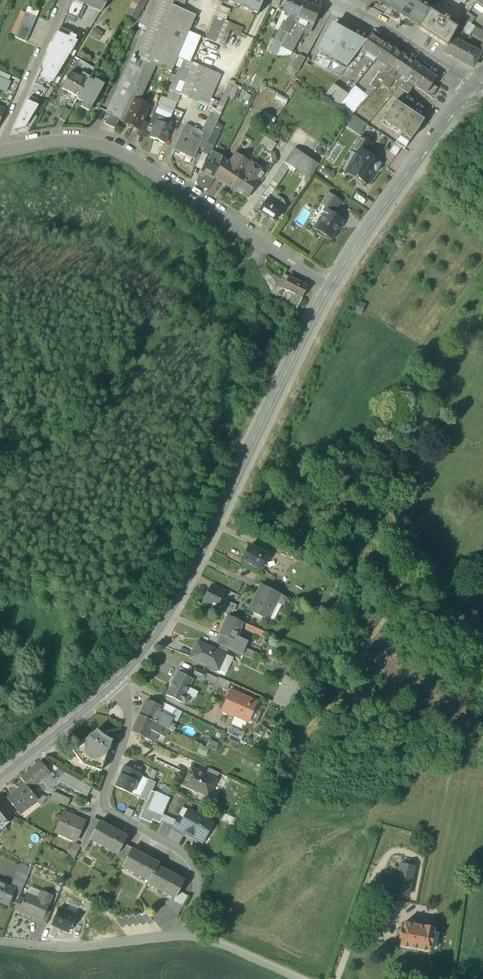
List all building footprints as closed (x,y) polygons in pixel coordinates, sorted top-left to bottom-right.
[(75,0),(72,0),(66,14),(77,19),(84,4),(75,0)] [(84,4),(102,11),(109,0),(75,0),(84,4)] [(126,14),(136,19),(141,10),(144,5),(146,0),(134,0),(126,14)] [(144,34),(142,33),(140,37),(135,49),(136,49),(133,56),(146,62),(174,0),(159,0),(152,16),(144,34)] [(145,12),(152,16),(159,0),(150,0),(145,12)] [(176,0),(174,0),(172,5),(182,10),(184,4),(176,0)] [(257,15),(263,0),(222,0),(257,15)] [(272,6),(277,9),(281,0),(274,0),(272,6)] [(282,0),(281,0),(277,9),(282,11),(287,2),(282,0)] [(298,0),(288,0),(282,11),(282,12),(283,12),(290,15),(297,18),(304,3),(298,0)] [(386,9),(392,0),(372,0),(386,9)] [(386,9),(398,17),(406,23),(407,22),(418,29),(430,10),(431,8),(418,0),(392,0),(386,9)] [(304,3),(297,18),(314,25),(321,10),(304,3)] [(172,5),(146,62),(155,65),(172,72),(178,59),(189,32),(196,16),(182,10),(172,5)] [(450,20),(445,17),(443,19),(430,10),(418,29),(447,48),(458,30),(459,29),(448,22),(450,20)] [(37,17),(26,12),(20,25),(31,29),(37,17)] [(145,12),(138,27),(140,28),(137,35),(140,37),(142,33),(144,34),(152,16),(145,12)] [(290,15),(283,12),(279,22),(283,23),(284,21),(286,23),(290,15)] [(286,23),(282,31),(288,34),(297,18),(290,15),(286,23)] [(226,21),(215,16),(205,39),(216,43),(226,21)] [(314,25),(297,18),(288,34),(282,45),(281,47),(291,52),(306,25),(312,28),(314,25)] [(468,23),(464,20),(459,29),(458,30),(462,33),(468,23)] [(274,41),(282,45),(288,34),(282,31),(286,23),(284,21),(283,23),(274,41)] [(31,29),(20,25),(15,37),(26,42),(31,29)] [(358,52),(364,44),(351,37),(352,35),(346,32),(345,34),(331,27),(318,51),(347,67),(358,52)] [(94,29),(91,36),(99,39),(102,32),(94,29)] [(447,48),(445,52),(444,53),(458,60),(465,45),(458,40),(462,33),(458,30),(447,48)] [(201,37),(189,32),(178,59),(183,61),(184,59),(190,61),(201,37)] [(35,84),(42,88),(45,84),(50,87),(77,42),(75,41),(77,38),(71,34),(69,38),(58,33),(35,84)] [(364,44),(358,52),(363,54),(365,52),(375,59),(376,59),(388,45),(372,35),(364,44)] [(282,45),(274,41),(272,40),(267,50),(276,55),(281,47),(282,45)] [(403,55),(388,45),(376,59),(387,66),(392,69),(403,55)] [(478,51),(465,45),(458,60),(471,67),(475,66),(479,57),(481,53),(478,51)] [(339,77),(347,67),(318,51),(312,62),(339,77)] [(299,55),(292,69),(298,72),(305,59),(299,55)] [(416,64),(403,55),(392,69),(396,72),(406,79),(416,64)] [(146,62),(133,56),(129,64),(142,70),(146,62)] [(190,61),(184,59),(183,61),(170,91),(180,95),(198,103),(212,71),(190,61)] [(137,82),(120,118),(126,121),(135,100),(136,101),(139,94),(142,95),(155,65),(146,62),(142,70),(137,82)] [(129,64),(128,64),(123,76),(137,82),(142,70),(129,64)] [(436,79),(416,64),(406,79),(399,87),(408,94),(414,86),(431,97),(437,88),(432,84),(436,79)] [(387,66),(383,73),(387,76),(388,75),(392,69),(387,66)] [(20,80),(0,71),(0,90),(6,93),(7,90),(14,94),(20,80)] [(212,71),(198,103),(207,107),(221,75),(212,71)] [(71,73),(68,78),(66,76),(63,82),(65,83),(62,88),(78,97),(87,82),(76,76),(71,73)] [(383,73),(379,73),(376,79),(382,82),(387,76),(383,73)] [(382,82),(380,84),(388,89),(395,79),(393,77),(388,75),(387,76),(382,82)] [(137,82),(123,76),(106,113),(110,114),(115,116),(120,119),(120,118),(137,82)] [(376,79),(371,86),(376,89),(380,84),(382,82),(376,79)] [(94,84),(88,80),(87,82),(78,97),(77,99),(83,103),(81,107),(89,112),(94,103),(98,96),(103,86),(96,81),(94,84)] [(341,89),(334,84),(325,96),(332,101),(341,89)] [(369,96),(354,86),(348,94),(339,105),(353,114),(369,96)] [(399,87),(392,97),(402,103),(408,94),(399,87)] [(232,89),(224,89),(224,103),(227,104),(227,97),(232,97),(232,89)] [(341,89),(332,101),(339,105),(348,94),(341,89)] [(180,95),(170,91),(167,99),(177,103),(180,95)] [(177,103),(167,99),(161,97),(159,103),(174,110),(177,103)] [(136,101),(135,100),(126,121),(124,123),(138,130),(142,121),(149,107),(136,101)] [(38,107),(26,102),(14,130),(26,128),(38,107)] [(424,121),(395,102),(390,109),(390,108),(386,114),(387,114),(382,121),(402,134),(411,140),(424,121)] [(71,111),(64,107),(58,118),(65,122),(71,111)] [(220,117),(211,113),(208,119),(217,124),(220,117)] [(115,116),(110,114),(105,124),(110,127),(115,116)] [(368,124),(353,114),(345,126),(360,136),(368,124)] [(115,116),(110,127),(115,129),(120,119),(115,116)] [(208,119),(202,130),(205,131),(211,134),(217,124),(208,119)] [(150,124),(142,121),(138,130),(136,135),(144,138),(150,124)] [(171,128),(157,122),(151,137),(165,143),(171,128)] [(193,129),(185,125),(182,132),(190,135),(193,129)] [(190,135),(182,132),(174,150),(194,159),(199,147),(204,150),(209,139),(211,134),(205,131),(204,134),(193,129),(190,135)] [(411,140),(402,134),(396,143),(406,149),(411,140)] [(372,143),(362,136),(356,146),(366,152),(372,143)] [(276,144),(265,137),(260,145),(271,152),(276,144)] [(215,142),(209,139),(204,150),(210,153),(215,142)] [(366,152),(356,146),(352,152),(359,156),(347,173),(357,180),(358,178),(366,184),(375,171),(376,172),(381,165),(379,164),(381,162),(366,152)] [(294,149),(285,162),(291,166),(293,168),(302,154),(294,149)] [(235,153),(230,162),(220,181),(231,189),(249,163),(249,162),(235,153)] [(319,165),(302,154),(293,168),(310,179),(319,165)] [(222,162),(209,155),(201,171),(215,178),(222,162)] [(222,162),(215,178),(220,181),(230,162),(224,158),(222,162)] [(285,162),(268,188),(274,192),(291,166),(285,162)] [(249,163),(231,189),(247,199),(265,173),(249,163)] [(219,184),(213,181),(209,192),(214,194),(219,184)] [(274,192),(268,188),(262,197),(267,200),(268,198),(269,198),(274,192)] [(341,202),(328,193),(320,205),(327,210),(333,214),(341,202)] [(269,198),(268,198),(267,200),(260,210),(275,220),(284,208),(269,198)] [(333,214),(327,210),(313,229),(317,232),(317,233),(318,234),(318,235),(319,236),(321,236),(322,236),(323,236),(330,240),(343,221),(333,214)] [(308,287),(289,278),(283,290),(289,293),(302,299),(308,287)] [(302,299),(289,293),(283,305),(296,311),(302,299)] [(250,546),(242,560),(260,569),(268,555),(250,546)] [(224,592),(211,586),(203,604),(216,610),(218,605),(224,592)] [(262,586),(249,612),(267,620),(279,595),(262,586)] [(238,614),(218,605),(216,610),(215,611),(227,616),(235,620),(238,614)] [(235,620),(227,616),(219,635),(224,637),(237,643),(239,639),(237,638),(242,627),(244,627),(246,624),(235,620)] [(268,634),(246,624),(244,627),(243,629),(265,639),(268,634)] [(237,643),(224,637),(220,645),(228,649),(234,652),(238,643),(237,643)] [(220,645),(217,651),(197,642),(190,658),(207,666),(207,665),(226,673),(233,658),(226,655),(228,649),(220,645)] [(256,661),(259,654),(245,649),(243,657),(256,661)] [(207,674),(195,668),(192,674),(205,680),(207,674)] [(193,680),(178,672),(167,695),(182,703),(182,702),(186,703),(190,696),(186,694),(193,680)] [(242,698),(230,693),(231,691),(230,691),(221,711),(234,717),(234,716),(249,723),(258,703),(243,696),(242,698)] [(162,707),(148,700),(149,700),(148,699),(140,715),(154,722),(155,723),(160,713),(162,709),(163,707),(162,706),(162,707)] [(175,709),(164,703),(164,705),(163,707),(162,709),(160,713),(170,719),(175,709)] [(170,719),(160,713),(155,723),(163,727),(168,729),(171,723),(172,720),(170,719)] [(154,722),(140,715),(132,732),(146,739),(150,730),(154,722)] [(47,722),(44,718),(38,723),(42,727),(47,722)] [(155,723),(154,722),(150,730),(156,733),(159,735),(163,727),(155,723)] [(168,729),(163,727),(159,735),(164,737),(168,730),(168,729)] [(244,733),(229,727),(226,733),(241,740),(244,733)] [(156,733),(150,730),(146,739),(152,742),(156,733)] [(100,735),(97,732),(73,751),(84,765),(100,770),(110,742),(107,740),(109,738),(100,732),(100,735)] [(41,761),(50,773),(41,780),(48,789),(57,780),(65,773),(44,759),(41,761)] [(41,761),(31,770),(40,781),(41,780),(50,773),(41,761)] [(140,773),(124,766),(121,774),(137,781),(139,774),(140,773)] [(206,774),(191,767),(183,787),(209,798),(217,779),(206,774)] [(219,774),(208,769),(206,774),(217,779),(219,774)] [(31,770),(20,778),(25,784),(30,790),(37,784),(40,781),(31,770)] [(92,788),(65,773),(57,780),(87,797),(92,788)] [(137,781),(121,774),(115,787),(131,794),(134,787),(137,781)] [(48,789),(41,780),(40,781),(37,784),(44,792),(48,789)] [(140,799),(147,802),(152,792),(156,783),(148,780),(140,799)] [(30,790),(25,784),(6,798),(17,812),(18,813),(29,804),(29,805),(37,799),(30,790)] [(167,797),(170,789),(160,785),(157,793),(167,797)] [(143,791),(134,787),(131,794),(140,798),(143,791)] [(69,800),(53,792),(50,799),(67,806),(69,800)] [(147,802),(140,818),(152,824),(153,821),(160,824),(164,815),(162,814),(168,799),(152,792),(147,802)] [(36,801),(39,805),(46,799),(42,795),(36,801)] [(17,812),(6,798),(1,803),(2,804),(12,816),(17,812)] [(7,822),(13,817),(12,816),(2,804),(0,805),(0,813),(7,822)] [(210,823),(188,811),(183,820),(183,821),(190,825),(186,831),(193,835),(194,838),(202,842),(209,831),(206,829),(210,823)] [(9,824),(7,822),(0,813),(0,831),(9,824)] [(84,822),(64,813),(56,833),(76,841),(84,822)] [(183,820),(178,817),(171,829),(184,836),(186,831),(190,825),(183,821),(183,820)] [(126,836),(100,822),(101,821),(100,821),(90,840),(91,840),(116,854),(116,855),(117,854),(122,844),(127,836),(126,836)] [(80,846),(73,843),(67,856),(74,860),(80,846)] [(132,850),(122,844),(117,854),(126,860),(132,850)] [(159,864),(132,850),(126,860),(122,867),(148,881),(149,881),(157,866),(158,867),(159,864)] [(20,864),(12,885),(16,887),(23,890),(31,868),(20,864)] [(414,866),(402,864),(400,874),(395,893),(395,894),(408,897),(414,866)] [(158,867),(157,866),(149,881),(148,881),(147,884),(173,898),(173,899),(174,899),(178,891),(184,880),(183,880),(183,881),(158,867)] [(400,874),(392,872),(389,881),(378,879),(376,889),(395,893),(400,874)] [(0,883),(0,902),(9,905),(14,893),(20,895),(23,890),(16,887),(15,889),(0,883)] [(188,896),(178,891),(174,899),(172,901),(182,907),(188,896)] [(38,900),(27,895),(24,902),(20,910),(40,918),(44,908),(46,910),(52,897),(41,892),(38,900)] [(66,896),(60,894),(55,904),(61,906),(66,896)] [(24,902),(18,899),(14,908),(20,910),(24,902)] [(174,915),(168,905),(152,916),(159,926),(174,915)] [(46,910),(44,908),(40,918),(39,921),(46,924),(52,912),(46,910)] [(76,915),(60,908),(53,924),(69,931),(76,915)] [(153,922),(146,913),(142,916),(147,923),(148,926),(153,922)] [(134,914),(129,918),(134,925),(135,927),(140,924),(135,917),(134,914)] [(142,916),(140,914),(135,917),(140,924),(142,926),(147,923),(142,916)] [(127,915),(122,919),(127,925),(129,928),(134,925),(129,918),(127,915)] [(122,919),(120,916),(115,919),(122,929),(127,925),(122,919)] [(436,920),(420,917),(419,924),(435,928),(436,920)] [(431,953),(435,928),(419,924),(406,922),(404,930),(400,929),(398,939),(401,940),(400,947),(431,953)]
